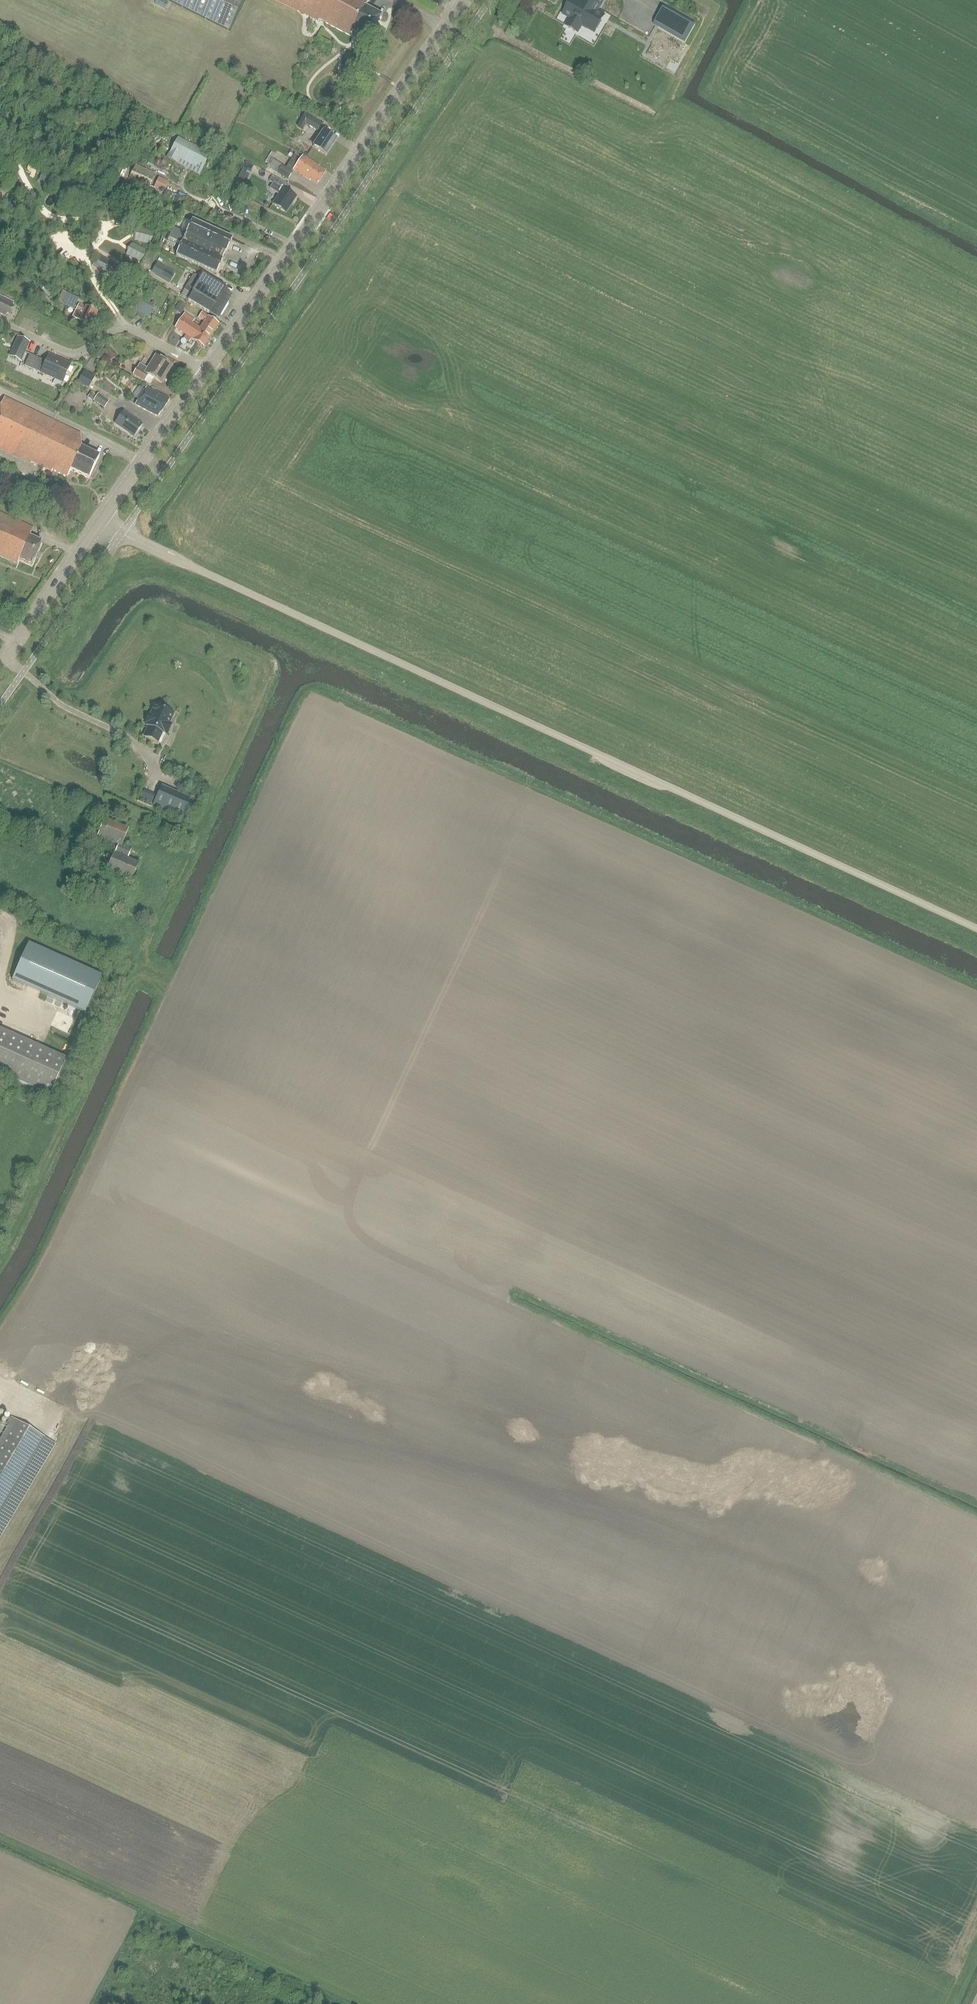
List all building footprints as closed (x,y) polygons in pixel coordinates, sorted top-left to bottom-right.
[(245,0),(166,0),(230,31),(245,0)] [(318,22),(319,21),(351,37),(353,32),(358,34),(359,32),(371,38),(382,16),(367,9),(370,2),(366,0),(274,0),(318,22)] [(576,0),(572,0),(570,3),(569,3),(566,9),(567,10),(565,11),(572,15),(567,25),(569,27),(569,28),(574,31),(575,30),(577,31),(581,25),(587,29),(587,28),(594,31),(596,27),(597,28),(602,21),(593,16),(600,5),(592,0),(586,0),(584,4),(576,0)] [(664,9),(655,23),(684,40),(692,26),(664,9)] [(322,124),(310,117),(305,113),(297,126),(302,129),(306,122),(318,130),(322,124)] [(326,155),(336,140),(323,132),(321,131),(319,135),(320,136),(313,146),(326,155)] [(169,153),(167,158),(176,162),(178,158),(201,170),(209,155),(178,138),(169,153)] [(319,166),(303,155),(303,156),(301,154),(300,156),(302,158),(293,170),(309,181),(310,180),(317,185),(325,172),(319,167),(319,166)] [(272,159),(267,166),(277,172),(282,165),(272,159)] [(254,164),(248,161),(244,168),(250,171),(254,164)] [(282,165),(277,172),(288,178),(292,171),(282,165)] [(135,166),(128,182),(148,191),(150,186),(155,175),(135,166)] [(43,172),(39,181),(48,185),(52,176),(43,172)] [(269,180),(276,184),(277,184),(278,185),(281,180),(272,176),(269,180)] [(164,192),(169,182),(159,178),(154,187),(164,192)] [(283,188),(276,184),(273,189),(279,193),(272,204),(286,213),(296,197),(283,188)] [(236,188),(233,194),(239,196),(242,191),(236,188)] [(174,228),(167,242),(173,244),(180,247),(176,255),(216,274),(232,238),(192,220),(191,222),(186,233),(174,228)] [(123,271),(98,257),(93,266),(118,280),(123,271)] [(157,263),(151,273),(169,283),(175,273),(157,263)] [(193,276),(181,297),(188,301),(210,314),(209,314),(216,318),(217,317),(215,317),(219,311),(220,312),(227,300),(227,299),(227,298),(227,297),(226,297),(226,296),(222,294),(225,290),(225,289),(223,288),(203,276),(201,279),(196,275),(193,276)] [(79,300),(62,292),(57,302),(74,310),(79,300)] [(0,296),(0,314),(6,317),(7,313),(10,315),(14,306),(13,306),(14,303),(0,296)] [(147,317),(152,307),(138,301),(134,310),(139,313),(138,314),(142,316),(143,314),(147,317)] [(179,303),(174,311),(181,315),(185,307),(179,303)] [(91,326),(97,312),(86,307),(86,308),(79,304),(72,317),(91,326)] [(204,330),(212,336),(219,325),(208,318),(209,316),(202,312),(199,318),(205,322),(203,325),(206,327),(204,330)] [(185,335),(192,323),(195,320),(185,314),(175,329),(185,335)] [(206,327),(203,325),(200,329),(192,323),(185,335),(204,347),(212,336),(204,330),(206,327)] [(21,362),(30,342),(17,337),(8,357),(21,362)] [(109,346),(103,351),(107,356),(111,352),(111,348),(109,346)] [(30,354),(25,366),(29,368),(49,377),(55,379),(63,383),(70,365),(49,355),(46,362),(35,357),(30,354)] [(148,375),(161,383),(172,366),(156,356),(148,369),(140,364),(133,375),(144,381),(148,375)] [(95,377),(84,371),(78,383),(89,389),(95,377)] [(135,405),(138,407),(158,417),(170,400),(150,390),(147,387),(135,405)] [(98,395),(94,401),(104,408),(108,402),(98,395)] [(98,456),(80,448),(79,434),(3,399),(0,405),(0,449),(30,464),(31,462),(51,472),(51,470),(66,477),(70,470),(88,479),(98,456)] [(134,437),(142,425),(123,412),(115,423),(134,437)] [(16,565),(18,561),(24,563),(31,567),(42,542),(29,536),(32,531),(24,528),(25,524),(0,513),(0,558),(16,565)] [(150,716),(147,724),(148,724),(147,725),(148,726),(144,737),(158,742),(162,733),(166,735),(170,725),(169,724),(173,713),(155,706),(151,717),(150,716)] [(198,802),(161,786),(153,804),(190,820),(198,802)] [(133,881),(141,864),(130,859),(134,851),(124,846),(130,830),(108,820),(100,837),(119,845),(108,870),(133,881)] [(29,943),(12,980),(32,988),(85,1013),(102,976),(29,943)] [(66,1059),(0,1029),(0,1074),(49,1097),(66,1059)] [(0,1440),(0,1538),(57,1443),(46,1437),(13,1418),(0,1440)]
